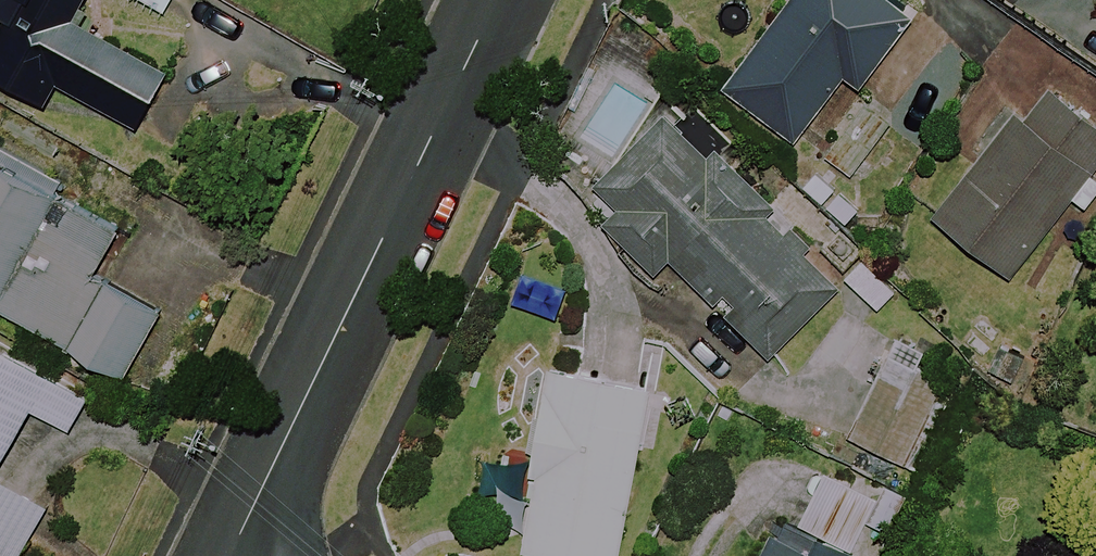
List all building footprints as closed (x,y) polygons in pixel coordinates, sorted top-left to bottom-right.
[(165,73),(76,20),(88,0),(0,0),(0,89),(44,115),(59,90),(130,132),(165,73)] [(159,18),(170,0),(127,0),(159,18)] [(883,0),(793,0),(724,91),(793,143),(842,78),(857,90),(910,20),(883,0)] [(1079,217),(1095,196),(1095,132),(1037,85),(930,220),(1008,281),(1067,207),(1079,217)] [(766,363),(843,289),(772,217),(784,206),(726,147),(711,161),(666,116),(578,202),(649,275),(665,259),(766,363)] [(54,196),(0,166),(0,294),(54,196)] [(0,294),(0,312),(159,400),(184,355),(151,336),(163,313),(93,274),(117,230),(54,196),(0,294)] [(21,413),(69,438),(91,395),(0,347),(0,452),(21,413)] [(937,390),(885,365),(849,442),(900,467),(937,390)] [(555,372),(519,552),(539,555),(617,555),(650,391),(555,372)] [(822,475),(789,545),(768,535),(758,555),(857,555),(850,553),(875,500),(822,475)] [(47,508),(0,482),(0,555),(21,555),(47,508)]
